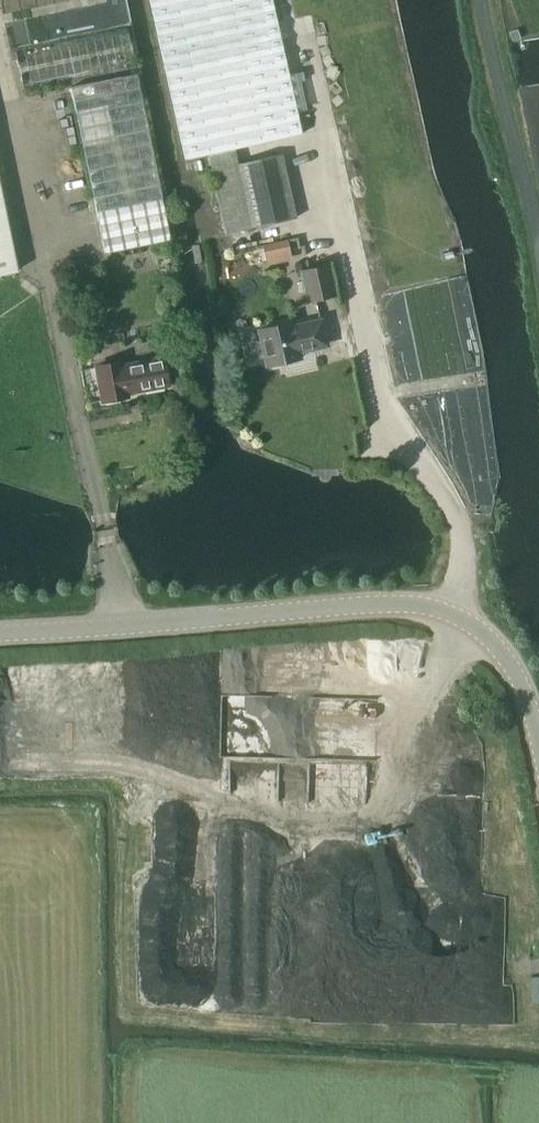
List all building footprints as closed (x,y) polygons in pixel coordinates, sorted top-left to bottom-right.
[(272,0),(150,0),(185,158),(207,154),(235,147),(301,133),(272,0)] [(70,87),(105,254),(170,240),(136,73),(70,87)] [(207,154),(224,233),(295,217),(281,153),(238,162),(235,147),(207,154)] [(17,271),(0,191),(0,274),(17,271)] [(286,241),(262,246),(266,260),(289,255),(286,241)] [(306,269),(313,298),(339,293),(332,263),(306,269)] [(244,343),(243,348),(244,353),(248,357),(252,358),(257,357),(261,353),(264,352),(267,365),(299,358),(297,351),(325,344),(320,320),(292,326),(291,321),(259,329),(261,339),(257,339),(253,338),(248,339),(244,343)] [(97,364),(104,400),(128,395),(128,392),(169,383),(163,355),(123,364),(122,359),(97,364)]
